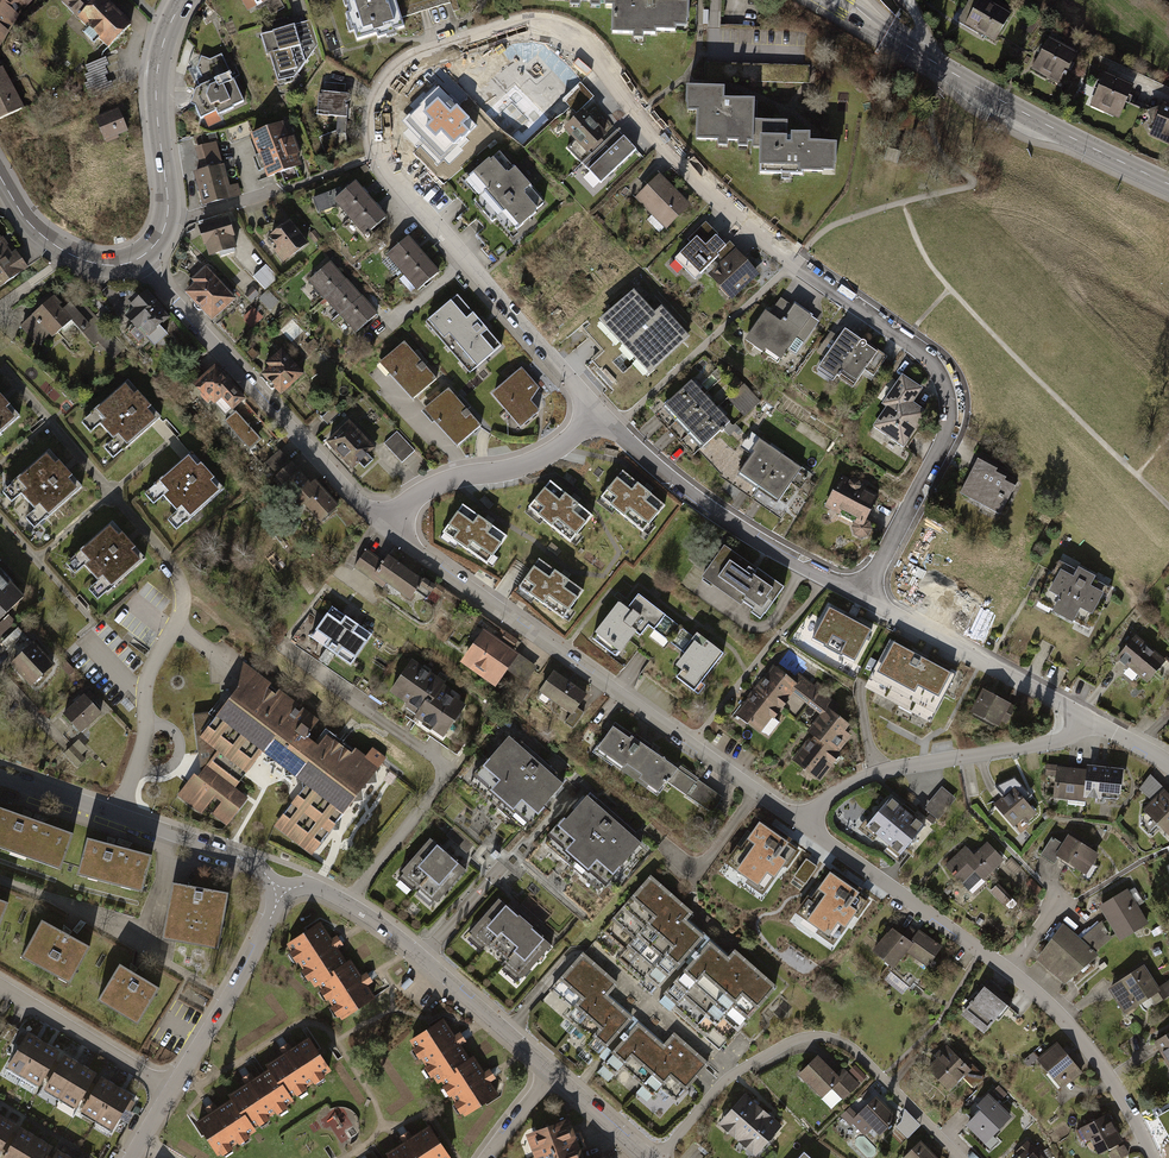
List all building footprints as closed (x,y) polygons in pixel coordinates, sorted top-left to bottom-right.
[(76,24),(106,52),(129,28),(100,0),(97,0),(94,3),(91,0),(61,0),(58,3),(78,22),(76,24)] [(359,36),(406,23),(400,0),(349,0),(359,36)] [(611,0),(610,28),(672,30),(672,25),(683,25),(684,2),(656,1),(656,0),(599,0),(611,0)] [(987,5),(970,32),(998,49),(1014,21),(987,5)] [(0,7),(0,40),(14,15),(0,7)] [(308,18),(257,32),(262,53),(266,53),(273,80),(291,75),(315,44),(308,18)] [(494,91),(529,83),(525,66),(537,63),(532,43),(518,46),(519,54),(487,61),(494,91)] [(1049,47),(1033,74),(1060,91),(1077,63),(1049,47)] [(92,97),(115,88),(104,58),(81,67),(92,97)] [(20,108),(0,66),(0,118),(20,108)] [(231,72),(199,86),(192,104),(198,105),(203,118),(245,101),(231,72)] [(1106,75),(1092,104),(1121,118),(1135,89),(1106,75)] [(346,84),(326,82),(323,112),(337,114),(347,115),(350,115),(353,94),(346,93),(346,84)] [(593,95),(580,83),(562,100),(575,112),(593,95)] [(475,124),(438,87),(405,119),(442,156),(475,124)] [(721,90),(687,88),(686,111),(697,111),(696,141),(762,143),(760,173),(832,175),(833,139),(785,138),(786,125),(752,124),(753,102),(720,101),(721,90)] [(605,133),(581,108),(560,128),(581,150),(568,163),(582,178),(611,150),(599,138),(605,133)] [(1150,137),(1168,146),(1168,111),(1164,108),(1150,137)] [(127,115),(106,124),(115,148),(137,139),(127,115)] [(252,132),(249,133),(266,178),(302,164),(298,154),(300,152),(293,135),(289,137),(283,120),(265,127),(252,132)] [(1000,128),(988,122),(985,127),(998,133),(1000,128)] [(344,134),(322,139),(326,153),(347,148),(344,134)] [(218,141),(196,148),(203,170),(195,172),(204,204),(242,193),(239,184),(231,186),(218,141)] [(503,150),(470,177),(515,229),(547,201),(503,150)] [(688,201),(658,173),(635,198),(665,225),(688,201)] [(344,192),(336,199),(338,201),(369,235),(389,217),(357,180),(344,192)] [(687,240),(690,243),(696,237),(705,245),(715,236),(716,236),(718,234),(705,222),(687,240)] [(226,225),(195,234),(204,266),(235,257),(226,225)] [(308,250),(288,227),(263,248),(283,271),(308,250)] [(410,236),(391,253),(421,287),(441,270),(410,236)] [(716,236),(715,236),(705,245),(696,237),(690,243),(674,259),(694,280),(717,257),(718,256),(717,254),(725,246),(716,236)] [(729,241),(725,246),(717,254),(718,256),(717,257),(722,261),(736,249),(729,241)] [(0,243),(0,291),(23,273),(0,243)] [(722,261),(707,275),(719,288),(731,300),(738,294),(739,293),(759,275),(747,261),(736,249),(722,261)] [(266,264),(253,276),(265,290),(278,277),(266,264)] [(238,298),(205,266),(181,291),(213,323),(238,298)] [(377,317),(329,269),(306,292),(354,339),(377,317)] [(114,290),(135,299),(143,292),(122,284),(114,290)] [(170,317),(146,289),(143,292),(135,299),(129,305),(132,308),(123,316),(136,330),(137,329),(153,346),(167,334),(159,326),(170,317)] [(653,312),(633,290),(631,292),(601,319),(599,321),(636,361),(639,363),(648,374),(689,337),(660,306),(653,312)] [(54,295),(18,327),(36,347),(49,335),(51,338),(70,321),(93,347),(98,343),(113,359),(125,348),(78,296),(62,310),(57,305),(61,302),(54,295)] [(459,295),(429,321),(473,373),(503,347),(459,295)] [(819,320),(783,297),(755,341),(791,364),(819,320)] [(251,327),(264,317),(256,307),(243,317),(251,327)] [(888,355),(845,327),(820,366),(838,378),(842,372),(858,382),(866,369),(875,374),(888,355)] [(436,380),(406,345),(384,364),(414,399),(436,380)] [(304,373),(281,349),(265,363),(268,367),(261,374),(280,395),(304,373)] [(245,399),(214,365),(192,385),(200,394),(199,396),(207,405),(210,402),(213,406),(220,399),(232,412),(245,399)] [(540,393),(519,370),(492,395),(524,430),(540,415),(530,403),(540,393)] [(924,391),(903,377),(883,406),(887,409),(874,428),(905,449),(929,415),(915,405),(924,391)] [(731,424),(694,382),(668,405),(705,447),(731,424)] [(158,422),(126,387),(86,424),(118,459),(158,422)] [(479,425),(449,391),(427,410),(458,444),(479,425)] [(749,391),(736,404),(747,415),(760,402),(749,391)] [(0,398),(0,437),(19,419),(0,398)] [(251,450),(263,439),(237,411),(225,423),(251,450)] [(372,450),(348,421),(325,440),(350,469),(372,450)] [(415,451),(399,434),(386,446),(403,463),(415,451)] [(801,467),(763,443),(744,474),(782,498),(801,467)] [(279,450),(265,463),(274,472),(288,459),(279,450)] [(81,489),(49,455),(10,491),(41,526),(81,489)] [(224,493),(193,458),(153,495),(185,529),(224,493)] [(1020,480),(981,460),(964,493),(1003,513),(1020,480)] [(315,479),(311,483),(291,461),(274,477),(290,494),(286,497),(298,510),(304,504),(320,522),(338,505),(315,479)] [(667,509),(623,475),(602,503),(646,536),(667,509)] [(879,493),(841,476),(826,509),(863,526),(879,493)] [(593,518),(551,486),(530,513),(572,545),(593,518)] [(508,540),(464,510),(445,537),(489,567),(508,540)] [(144,563),(112,528),(72,565),(104,599),(144,563)] [(422,582),(368,546),(355,566),(408,602),(422,582)] [(784,587),(724,547),(702,580),(762,619),(784,587)] [(1112,589),(1062,561),(1040,602),(1089,629),(1112,589)] [(586,596),(540,565),(522,593),(568,624),(586,596)] [(0,573),(0,617),(22,596),(0,573)] [(618,605),(590,642),(619,663),(637,639),(643,644),(662,619),(637,600),(628,612),(618,605)] [(372,635),(333,608),(314,636),(353,663),(372,635)] [(873,633),(831,610),(814,641),(857,664),(873,633)] [(59,665),(19,627),(4,643),(19,656),(11,664),(36,688),(59,665)] [(518,653),(481,629),(460,661),(497,685),(518,653)] [(723,658),(693,635),(665,673),(696,695),(723,658)] [(1167,661),(1135,639),(1119,661),(1152,684),(1167,661)] [(954,675),(890,642),(870,680),(934,713),(954,675)] [(468,698),(414,659),(389,693),(444,732),(468,698)] [(317,719),(244,663),(239,687),(220,711),(191,714),(200,771),(178,797),(199,813),(213,795),(220,801),(210,814),(225,825),(246,797),(232,787),(261,750),(281,765),(304,735),(317,719)] [(796,689),(769,669),(734,716),(761,736),(796,689)] [(593,699),(554,673),(538,695),(578,722),(593,699)] [(1011,703),(984,691),(973,717),(1000,728),(1011,703)] [(102,715),(85,696),(64,716),(81,734),(102,715)] [(854,734),(826,714),(792,761),(820,781),(854,734)] [(719,798),(615,724),(596,751),(660,796),(670,782),(710,810),(719,798)] [(304,735),(281,765),(305,784),(274,825),(310,853),(376,767),(325,727),(314,742),(304,735)] [(561,781),(506,737),(471,780),(527,824),(561,781)] [(90,754),(79,742),(66,754),(78,766),(90,754)] [(1123,769),(1088,765),(1087,770),(1084,795),(1119,799),(1123,769)] [(1084,795),(1087,770),(1051,766),(1047,797),(1083,802),(1084,795)] [(956,798),(942,786),(924,807),(938,819),(956,798)] [(1022,790),(1001,803),(1019,831),(1040,817),(1022,790)] [(1163,796),(1147,813),(1168,832),(1168,801),(1163,796)] [(931,828),(888,797),(866,826),(910,857),(931,828)] [(637,849),(583,801),(547,841),(601,889),(637,849)] [(0,807),(0,848),(59,869),(72,832),(0,807)] [(806,848),(762,817),(726,868),(742,879),(740,882),(767,902),(806,848)] [(1098,856),(1068,838),(1057,856),(1087,874),(1098,856)] [(467,871),(431,839),(401,872),(436,904),(467,871)] [(150,855),(87,840),(78,874),(141,889),(150,855)] [(963,846),(945,867),(966,886),(982,870),(990,877),(1004,861),(986,844),(974,856),(963,846)] [(808,858),(794,878),(806,887),(820,867),(808,858)] [(881,900),(833,867),(794,914),(835,949),(881,900)] [(688,908),(646,874),(610,918),(641,943),(632,953),(663,979),(700,935),(680,919),(688,908)] [(227,892),(173,884),(165,937),(218,946),(227,892)] [(997,886),(992,891),(1006,905),(1011,900),(997,886)] [(1147,923),(1127,893),(1102,909),(1122,940),(1147,923)] [(551,946),(502,901),(469,936),(518,981),(551,946)] [(89,947),(40,921),(21,956),(71,982),(89,947)] [(1096,950),(1114,935),(1103,921),(1085,935),(1096,950)] [(317,923),(284,944),(311,985),(343,964),(317,923)] [(893,927),(873,952),(893,967),(908,949),(929,966),(942,949),(913,925),(904,936),(893,927)] [(1093,960),(1062,928),(1039,959),(1065,984),(1093,960)] [(733,968),(709,947),(677,984),(709,1012),(717,1002),(744,1025),(777,987),(743,957),(733,968)] [(579,953),(548,990),(575,1010),(568,1019),(599,1049),(632,1016),(607,993),(615,982),(579,953)] [(348,961),(315,982),(339,1019),(371,997),(348,961)] [(159,988),(120,964),(100,997),(139,1021),(159,988)] [(1164,997),(1145,968),(1112,990),(1131,1019),(1164,997)] [(1010,1006),(989,987),(964,1013),(985,1033),(1010,1006)] [(440,1020),(407,1041),(433,1081),(466,1060),(440,1020)] [(664,1042),(639,1020),(607,1056),(634,1080),(648,1065),(680,1093),(706,1064),(671,1033),(664,1042)] [(43,1044),(28,1036),(9,1068),(24,1077),(43,1044)] [(1156,1045),(1168,1068),(1168,1038),(1156,1045)] [(331,1074),(309,1041),(267,1068),(269,1071),(290,1102),(295,1098),(297,1101),(308,1094),(306,1091),(313,1086),(316,1089),(326,1082),(323,1079),(331,1074)] [(58,1053),(43,1044),(24,1077),(39,1085),(43,1077),(53,1061),(58,1053)] [(1080,1073),(1061,1045),(1042,1058),(1061,1086),(1080,1073)] [(970,1070),(948,1048),(928,1068),(950,1090),(970,1070)] [(80,1066),(65,1057),(60,1065),(50,1081),(46,1090),(61,1099),(80,1066)] [(470,1058),(438,1079),(461,1115),(494,1094),(470,1058)] [(836,1076),(818,1058),(801,1076),(823,1098),(829,1092),(842,1104),(862,1083),(846,1067),(836,1076)] [(43,1077),(50,1081),(60,1065),(53,1061),(43,1077)] [(94,1075),(80,1066),(61,1099),(75,1107),(80,1098),(90,1082),(94,1075)] [(290,1102),(269,1071),(227,1099),(230,1103),(248,1130),(251,1128),(255,1125),(259,1132),(271,1124),(269,1121),(276,1116),(278,1119),(288,1113),(286,1109),(292,1105),(290,1102)] [(117,1088),(101,1079),(97,1086),(87,1103),(82,1111),(98,1120),(117,1088)] [(80,1098),(87,1103),(97,1086),(90,1082),(80,1098)] [(999,1101),(1008,1093),(1000,1084),(991,1093),(999,1101)] [(131,1096),(117,1088),(98,1120),(112,1129),(131,1096)] [(784,1125),(744,1093),(716,1126),(755,1157),(784,1125)] [(1010,1118),(989,1094),(963,1116),(983,1141),(1010,1118)] [(896,1115),(874,1096),(859,1113),(851,1106),(840,1118),(857,1133),(867,1122),(880,1133),(896,1115)] [(230,1103),(195,1126),(215,1157),(219,1157),(221,1157),(226,1157),(233,1153),(231,1150),(238,1146),(240,1149),(250,1143),(248,1139),(256,1134),(251,1128),(248,1130),(230,1103)] [(527,1132),(535,1157),(584,1157),(571,1117),(527,1132)] [(0,1118),(0,1151),(10,1135),(14,1127),(0,1118)] [(1122,1144),(1109,1118),(1085,1130),(1098,1156),(1122,1144)] [(429,1120),(385,1148),(389,1152),(394,1157),(446,1157),(451,1154),(440,1131),(429,1120)] [(22,1131),(17,1139),(7,1155),(5,1157),(26,1157),(37,1140),(22,1131)] [(7,1155),(17,1139),(10,1135),(0,1151),(7,1155)] [(37,1140),(26,1157),(45,1157),(46,1156),(51,1148),(37,1140)] [(915,1140),(897,1157),(932,1157),(915,1140)] [(1028,1141),(1006,1157),(1041,1157),(1028,1141)]
